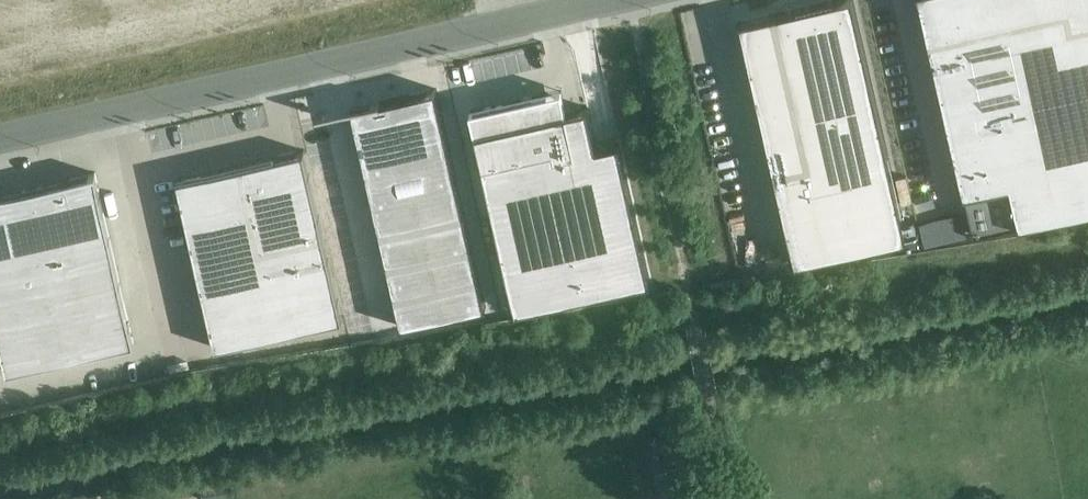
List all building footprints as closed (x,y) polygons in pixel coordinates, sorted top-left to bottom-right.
[(740,22),(795,266),(907,240),(852,0),(837,0),(740,22)] [(1071,26),(1065,0),(943,0),(951,35),(929,40),(974,236),(1087,210),(1087,22),(1071,26)] [(486,307),(436,88),(351,107),(401,327),(486,307)] [(651,281),(619,140),(597,145),(588,105),(566,111),(561,90),(470,110),(516,312),(651,281)] [(343,319),(304,149),(175,179),(215,348),(343,319)] [(0,193),(0,344),(6,372),(134,343),(95,172),(0,193)] [(670,429),(643,434),(650,471),(678,465),(670,429)]
